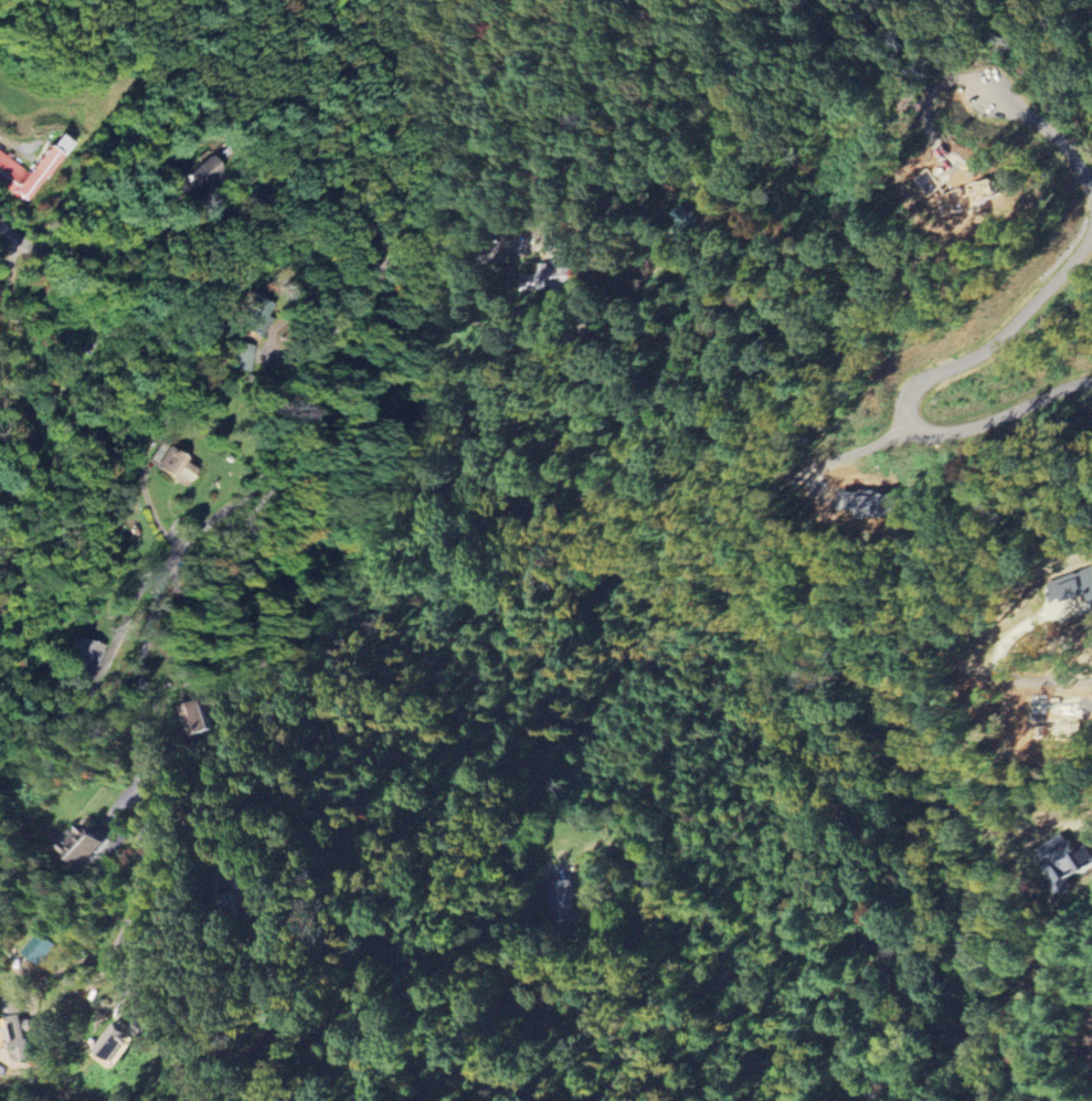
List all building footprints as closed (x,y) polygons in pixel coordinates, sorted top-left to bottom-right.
[(68,144),(55,136),(34,170),(0,149),(0,180),(34,200),(68,144)] [(194,186),(221,172),(213,158),(187,172),(194,186)] [(715,226),(702,211),(696,216),(687,205),(676,215),(697,241),(715,226)] [(530,291),(580,287),(577,254),(557,255),(557,265),(542,266),(543,275),(529,276),(530,291)] [(234,369),(251,373),(257,345),(239,342),(234,369)] [(199,470),(187,463),(189,460),(162,443),(150,463),(189,487),(199,470)] [(1076,573),(1078,579),(1054,585),(1058,602),(1069,600),(1069,602),(1091,596),(1091,569),(1076,573)] [(95,680),(105,647),(78,638),(67,671),(95,680)] [(188,738),(217,732),(210,700),(181,707),(188,738)] [(65,850),(85,869),(111,841),(91,822),(65,850)] [(549,883),(553,924),(579,922),(575,880),(549,883)] [(30,955),(45,967),(62,946),(46,934),(30,955)] [(139,1036),(122,1024),(104,1052),(121,1064),(139,1036)]
